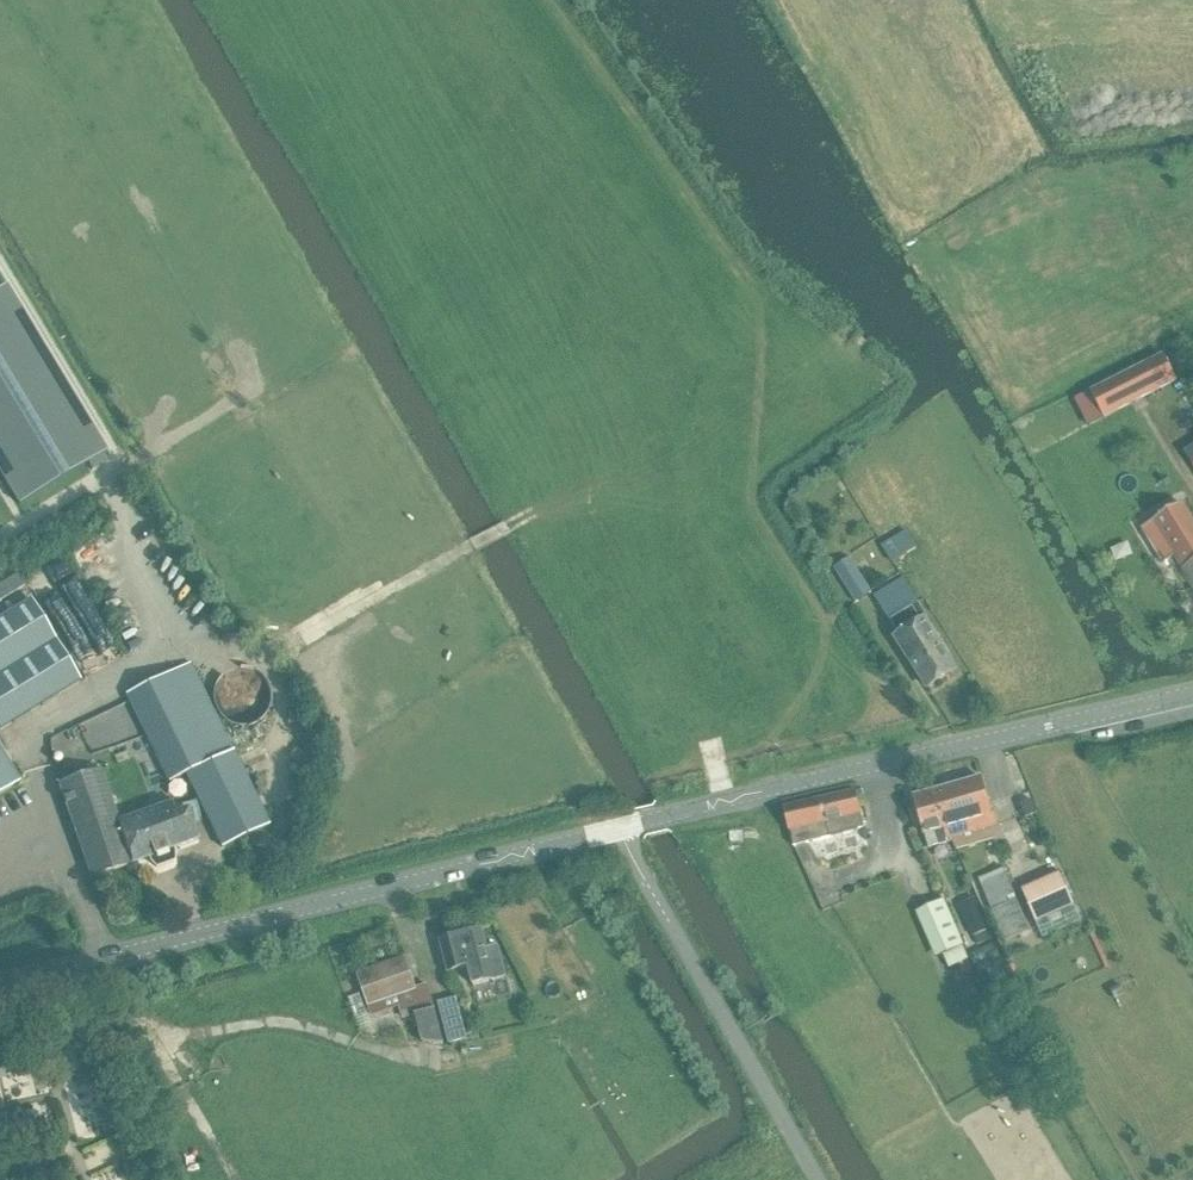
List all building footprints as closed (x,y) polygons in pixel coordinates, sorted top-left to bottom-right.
[(0,289),(0,477),(18,506),(107,453),(6,285),(0,289)] [(1163,356),(1092,393),(1105,418),(1176,382),(1163,356)] [(1143,528),(1164,562),(1175,556),(1192,586),(1192,519),(1183,503),(1143,528)] [(906,531),(883,546),(893,561),(916,547),(911,539),(906,531)] [(849,558),(836,567),(849,588),(858,601),(870,593),(867,588),(849,558)] [(0,585),(0,601),(24,586),(17,575),(0,585)] [(890,588),(875,598),(899,634),(895,636),(908,654),(930,688),(956,671),(933,637),(922,621),(927,617),(918,603),(907,588),(902,580),(890,588)] [(0,619),(0,730),(81,680),(31,599),(0,619)] [(268,696),(269,690),(268,684),(267,680),(265,675),(261,671),(257,667),(253,665),(249,663),(243,662),(237,663),(232,664),(223,670),(217,678),(215,684),(214,689),(214,694),(216,699),(218,704),(221,708),(229,714),(235,716),(240,717),(246,717),(252,715),(260,709),(266,701),(268,696)] [(190,664),(128,693),(170,782),(187,774),(232,752),(190,664)] [(232,752),(187,774),(223,847),(267,825),(232,752)] [(14,786),(0,763),(0,794),(14,786)] [(102,772),(59,784),(78,837),(91,876),(106,871),(147,858),(155,867),(171,862),(172,850),(199,841),(190,812),(177,817),(173,804),(120,823),(102,772)] [(981,777),(963,782),(974,821),(982,819),(984,829),(998,825),(994,812),(991,813),(981,777)] [(963,782),(932,791),(943,833),(949,832),(953,842),(966,838),(965,835),(984,829),(982,819),(974,821),(963,782)] [(794,805),(785,808),(794,847),(863,827),(855,791),(794,805)] [(932,791),(915,797),(930,849),(953,842),(949,832),(943,833),(932,791)] [(1032,800),(1021,804),(1027,818),(1037,813),(1032,800)] [(1004,868),(979,878),(1005,939),(1030,928),(1027,921),(1015,894),(1004,868)] [(1061,871),(1021,889),(1036,923),(1076,906),(1061,871)] [(944,901),(925,909),(944,955),(950,968),(957,965),(969,960),(944,901)] [(982,914),(965,922),(972,937),(989,929),(982,914)] [(483,931),(443,942),(450,972),(470,968),(474,986),(495,981),(507,978),(499,946),(487,949),(483,931)] [(996,943),(974,954),(980,967),(1003,956),(996,943)] [(405,958),(360,973),(373,1014),(401,1006),(405,1017),(415,1014),(423,1042),(443,1044),(434,1008),(429,986),(417,990),(405,958)] [(457,997),(439,1003),(444,1020),(446,1031),(449,1043),(450,1044),(467,1040),(467,1039),(457,997)]
